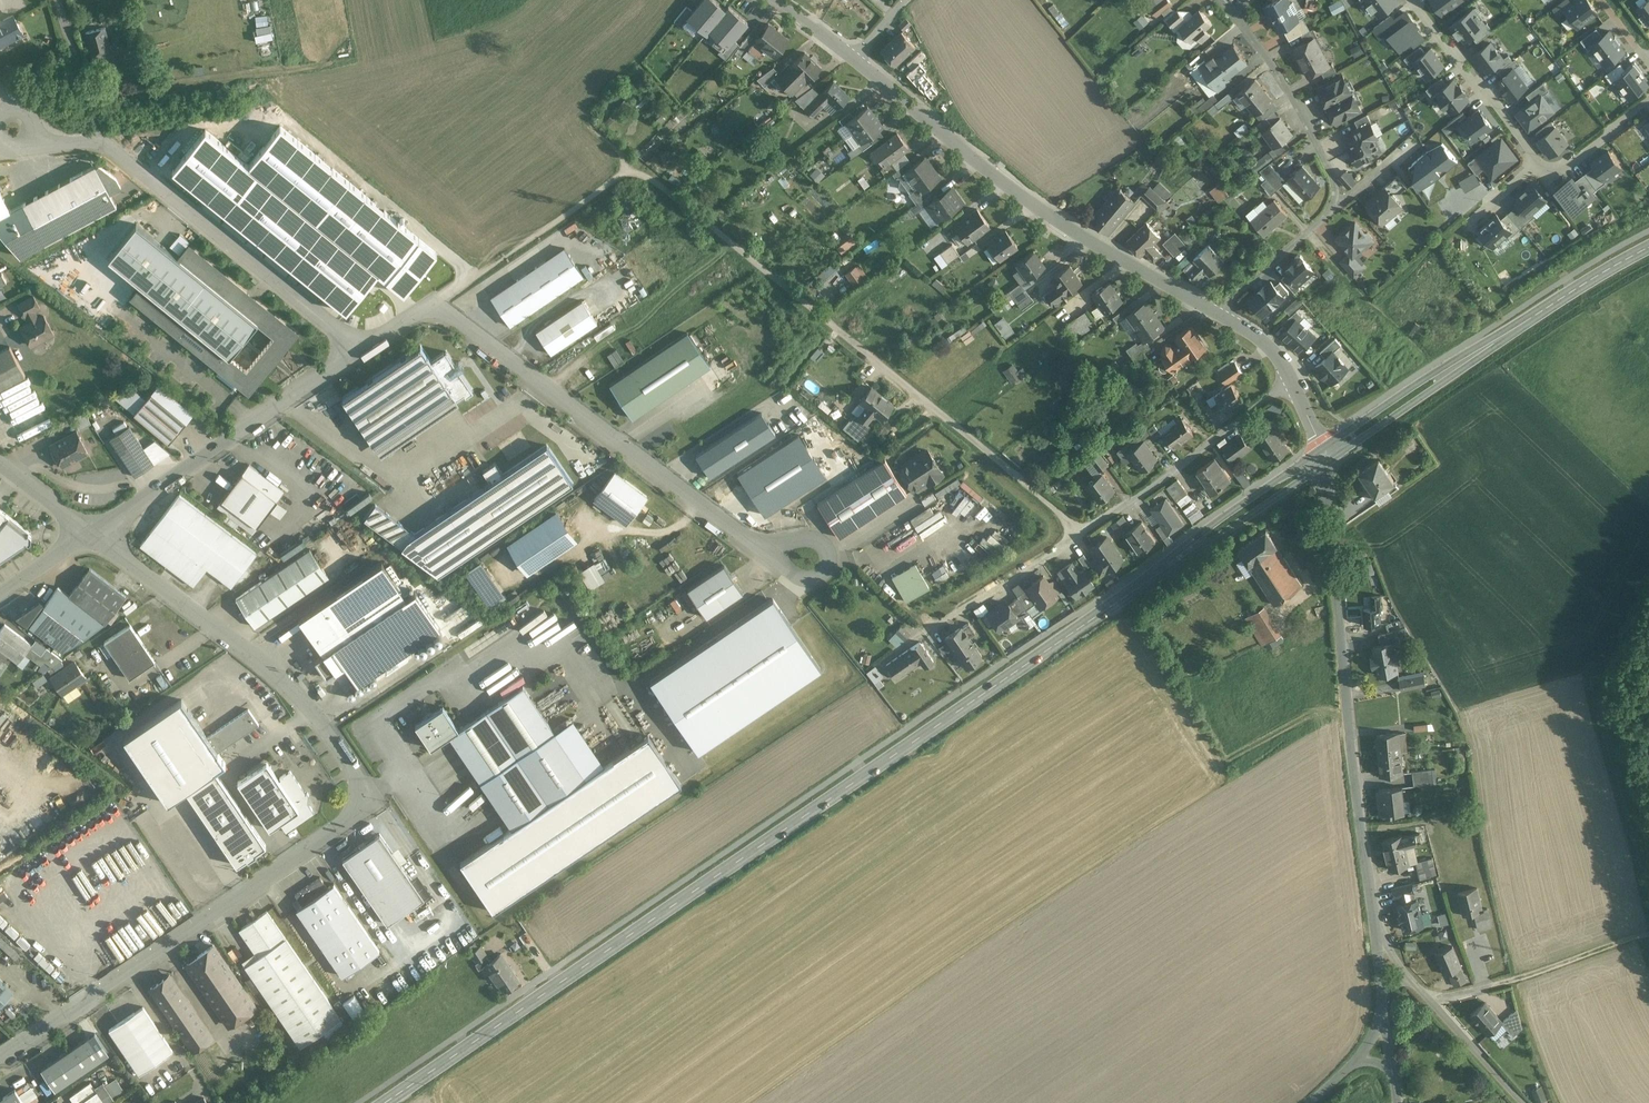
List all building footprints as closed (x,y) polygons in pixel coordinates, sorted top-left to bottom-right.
[(719,25),(728,14),(712,0),(705,0),(690,19),(710,36),(719,25)] [(1150,8),(1156,15),(1172,3),(1169,0),(1161,0),(1150,8)] [(1266,6),(1279,31),(1283,29),(1296,22),(1298,21),(1298,20),(1294,13),(1297,11),(1293,2),(1289,4),(1287,0),(1277,0),(1266,6)] [(1379,23),(1402,6),(1397,0),(1362,0),(1379,23)] [(1441,12),(1459,0),(1433,0),(1441,12)] [(1563,7),(1578,27),(1598,11),(1590,0),(1572,0),(1563,7)] [(1637,9),(1648,26),(1648,0),(1637,9)] [(754,14),(739,1),(728,14),(719,25),(735,37),(741,30),(754,14)] [(1472,7),(1451,22),(1466,43),(1474,38),(1477,43),(1490,33),(1472,7)] [(1176,11),(1174,9),(1163,18),(1175,32),(1179,28),(1178,27),(1185,22),(1182,19),(1184,17),(1178,10),(1176,11)] [(1185,22),(1178,27),(1179,28),(1191,42),(1198,37),(1202,42),(1210,34),(1206,29),(1212,24),(1199,9),(1185,22)] [(1405,13),(1383,29),(1402,54),(1424,39),(1405,13)] [(0,46),(23,34),(13,15),(0,22),(0,45),(0,46)] [(1309,30),(1302,18),(1298,20),(1298,21),(1296,22),(1302,34),(1309,30)] [(906,19),(899,26),(903,31),(911,24),(906,19)] [(1296,22),(1283,29),(1289,41),(1302,34),(1296,22)] [(788,40),(768,24),(755,40),(748,50),(748,51),(749,51),(750,51),(760,59),(767,50),(775,57),(788,40)] [(1590,46),(1605,67),(1630,49),(1612,24),(1601,32),(1597,27),(1581,39),(1588,48),(1590,46)] [(114,61),(105,28),(85,33),(94,66),(114,61)] [(1313,28),(1302,35),(1306,43),(1315,38),(1318,37),(1313,28)] [(735,37),(732,40),(740,46),(749,36),(741,30),(735,37)] [(901,32),(880,52),(894,67),(915,48),(901,32)] [(755,40),(749,35),(749,36),(740,46),(737,50),(744,55),(748,51),(748,50),(755,40)] [(1306,43),(1294,49),(1301,63),(1322,52),(1315,38),(1306,43)] [(1491,42),(1475,52),(1487,70),(1495,64),(1500,71),(1502,69),(1515,61),(1509,52),(1502,57),(1491,42)] [(1216,59),(1213,56),(1199,67),(1208,79),(1241,54),(1234,45),(1216,59)] [(1445,65),(1433,47),(1426,52),(1421,45),(1405,56),(1410,64),(1416,61),(1427,77),(1445,65)] [(921,51),(907,65),(912,70),(906,75),(922,92),(923,91),(931,99),(937,92),(931,85),(933,84),(923,73),(926,70),(919,63),(926,57),(921,51)] [(1322,52),(1301,63),(1309,76),(1320,70),(1329,65),(1322,52)] [(788,65),(779,74),(771,81),(771,82),(776,86),(776,89),(783,89),(790,96),(793,92),(805,81),(807,83),(808,82),(821,69),(805,53),(791,67),(788,65)] [(1200,53),(1181,68),(1186,74),(1205,59),(1200,53)] [(137,54),(122,58),(124,67),(139,63),(137,54)] [(1241,54),(1208,79),(1218,91),(1231,81),(1228,77),(1247,62),(1241,54)] [(1522,67),(1517,59),(1515,61),(1502,69),(1506,75),(1494,83),(1506,100),(1529,85),(1519,70),(1522,67)] [(1605,74),(1611,81),(1616,78),(1631,98),(1648,84),(1648,81),(1634,62),(1625,69),(1620,62),(1605,74)] [(1329,65),(1320,70),(1325,78),(1336,72),(1332,63),(1329,65)] [(773,67),(757,79),(764,87),(771,82),(771,81),(779,74),(773,67)] [(1343,76),(1317,89),(1326,107),(1352,93),(1343,76)] [(1452,112),(1470,99),(1455,78),(1446,84),(1441,78),(1426,89),(1432,97),(1438,92),(1452,112)] [(1255,79),(1238,93),(1256,114),(1273,101),(1255,79)] [(805,81),(793,92),(798,98),(813,87),(808,82),(807,83),(805,81)] [(1178,97),(1189,91),(1184,81),(1173,86),(1178,97)] [(848,96),(833,82),(820,95),(805,110),(812,117),(829,100),(837,108),(848,96)] [(1542,82),(1524,94),(1528,99),(1511,111),(1523,129),(1553,109),(1542,92),(1547,88),(1542,82)] [(798,98),(795,100),(805,110),(820,95),(813,87),(798,98)] [(1233,98),(1228,93),(1219,101),(1215,103),(1220,109),(1233,98)] [(1352,93),(1326,107),(1336,124),(1361,110),(1352,93)] [(1219,101),(1213,94),(1205,101),(1191,112),(1197,118),(1215,103),(1219,101)] [(1202,97),(1188,108),(1191,112),(1205,101),(1202,97)] [(854,117),(847,123),(854,133),(875,117),(868,107),(854,117)] [(1471,117),(1466,111),(1451,122),(1457,130),(1467,123),(1481,140),(1496,128),(1481,110),(1471,117)] [(1266,117),(1272,124),(1280,118),(1275,111),(1266,117)] [(659,112),(652,118),(657,123),(664,117),(659,112)] [(850,112),(839,120),(843,125),(847,123),(854,117),(850,112)] [(1367,114),(1355,121),(1359,130),(1370,124),(1371,124),(1372,124),(1367,114)] [(875,117),(854,133),(846,139),(853,148),(853,149),(858,145),(862,143),(869,137),(883,127),(875,117)] [(1266,117),(1256,125),(1262,133),(1263,133),(1263,132),(1272,126),(1271,124),(1272,124),(1266,117)] [(1272,124),(1271,124),(1272,126),(1263,132),(1263,133),(1274,148),(1284,140),(1292,135),(1280,118),(1272,124)] [(1553,121),(1538,133),(1542,138),(1539,140),(1552,157),(1570,142),(1553,121)] [(205,128),(171,170),(347,309),(377,271),(405,294),(439,250),(279,124),(248,163),(205,128)] [(1359,130),(1347,136),(1354,149),(1373,139),(1374,139),(1377,137),(1371,124),(1370,124),(1359,130)] [(1243,125),(1234,132),(1238,137),(1247,130),(1243,125)] [(898,133),(873,151),(884,166),(885,166),(892,161),(909,149),(898,133)] [(1520,158),(1503,136),(1470,161),(1479,173),(1485,168),(1493,179),(1520,158)] [(869,137),(862,143),(858,145),(862,150),(862,151),(873,143),(869,137)] [(1373,139),(1354,149),(1350,151),(1357,164),(1363,161),(1370,163),(1372,156),(1380,152),(1374,139),(1373,139)] [(1284,140),(1274,148),(1269,151),(1270,152),(1275,159),(1290,148),(1284,140)] [(1415,162),(1413,179),(1417,191),(1437,180),(1458,161),(1442,143),(1428,151),(1415,162)] [(858,145),(853,149),(853,148),(848,152),(852,158),(862,150),(858,145)] [(1157,151),(1152,165),(1163,168),(1167,155),(1157,151)] [(1625,173),(1608,151),(1589,165),(1592,168),(1585,173),(1597,188),(1603,184),(1607,188),(1625,173)] [(1270,152),(1252,166),(1257,172),(1260,170),(1270,163),(1275,159),(1270,152)] [(912,167),(904,172),(898,176),(896,177),(897,178),(899,181),(898,188),(907,189),(909,192),(909,193),(910,193),(912,192),(912,191),(916,188),(920,193),(927,188),(940,178),(924,157),(912,167)] [(892,161),(885,166),(884,166),(880,169),(886,177),(894,171),(897,169),(892,161)] [(897,169),(894,171),(898,176),(904,172),(912,167),(907,161),(897,169)] [(1286,181),(1270,163),(1260,170),(1277,190),(1286,181)] [(0,215),(0,235),(20,256),(117,205),(95,165),(10,209),(0,215)] [(1320,186),(1303,166),(1288,179),(1306,199),(1320,186)] [(815,180),(823,174),(818,167),(810,172),(815,180)] [(1570,170),(1550,186),(1573,216),(1595,199),(1591,193),(1597,188),(1585,173),(1577,179),(1570,170)] [(1348,174),(1346,172),(1339,177),(1349,188),(1355,182),(1354,180),(1354,174),(1348,174)] [(1397,176),(1383,188),(1385,190),(1387,189),(1392,194),(1394,192),(1401,192),(1407,187),(1397,176)] [(1277,190),(1267,178),(1261,183),(1271,195),(1277,190)] [(1229,192),(1221,180),(1210,188),(1218,200),(1229,192)] [(1170,193),(1159,183),(1153,189),(1164,200),(1170,193)] [(1153,189),(1150,186),(1142,195),(1158,210),(1166,202),(1164,200),(1153,189)] [(951,187),(925,206),(937,222),(963,203),(951,187)] [(1515,209),(1509,214),(1520,228),(1527,223),(1525,221),(1546,204),(1532,187),(1511,204),(1515,209)] [(927,188),(920,193),(916,188),(912,191),(912,192),(919,202),(931,193),(927,188)] [(1368,188),(1359,195),(1365,202),(1374,195),(1368,188)] [(1118,189),(1092,220),(1108,234),(1134,202),(1118,189)] [(1385,190),(1367,206),(1382,224),(1402,206),(1392,194),(1387,189),(1385,190)] [(0,190),(0,215),(10,209),(0,190)] [(1275,199),(1251,220),(1265,235),(1288,214),(1275,199)] [(919,202),(908,210),(912,216),(923,208),(919,202)] [(977,209),(954,225),(966,242),(989,226),(977,209)] [(1497,213),(1476,230),(1491,248),(1511,232),(1513,235),(1520,228),(1509,214),(1502,219),(1497,213)] [(1355,222),(1337,238),(1350,253),(1353,257),(1353,256),(1363,248),(1366,248),(1373,243),(1373,239),(1367,233),(1364,233),(1355,222)] [(1147,223),(1126,243),(1141,258),(1145,253),(1154,262),(1161,255),(1152,246),(1161,238),(1147,223)] [(180,259),(137,224),(108,259),(143,287),(135,297),(249,390),(295,333),(190,247),(180,259)] [(1006,229),(987,243),(999,259),(1018,245),(1006,229)] [(841,252),(856,241),(849,232),(835,244),(841,252)] [(1186,245),(1176,233),(1165,242),(1176,254),(1186,245)] [(977,242),(965,251),(969,257),(981,248),(977,242)] [(952,244),(940,253),(948,264),(960,255),(952,244)] [(1224,261),(1209,245),(1194,259),(1198,263),(1195,266),(1187,274),(1195,282),(1206,271),(1210,275),(1224,261)] [(565,249),(492,298),(509,326),(583,275),(565,249)] [(1033,251),(1016,263),(1019,268),(1013,273),(1020,283),(1021,284),(1031,276),(1044,266),(1033,251)] [(1350,253),(1341,261),(1354,276),(1363,268),(1353,256),(1353,257),(1350,253)] [(1301,255),(1298,255),(1295,257),(1295,260),(1284,270),(1287,274),(1297,285),(1298,285),(1313,271),(1303,259),(1303,258),(1301,255)] [(1195,266),(1186,256),(1176,267),(1181,272),(1184,270),(1187,274),(1195,266)] [(850,280),(864,272),(859,263),(845,272),(850,280)] [(1058,285),(1043,295),(1051,305),(1064,296),(1065,296),(1067,294),(1082,283),(1070,266),(1053,278),(1058,285)] [(1297,285),(1287,274),(1282,278),(1295,293),(1300,288),(1298,285),(1297,285)] [(1031,276),(1021,284),(1025,289),(1035,281),(1031,276)] [(1271,281),(1264,287),(1264,286),(1258,292),(1258,293),(1251,299),(1265,314),(1272,308),(1274,308),(1278,305),(1278,303),(1284,297),(1284,296),(1275,286),(1271,281)] [(1289,292),(1280,282),(1275,286),(1284,296),(1289,292)] [(1020,283),(1008,291),(1013,298),(1025,289),(1021,284),(1020,283)] [(1123,303),(1110,283),(1093,294),(1105,314),(1123,303)] [(1025,289),(1013,298),(1018,304),(1029,295),(1025,289)] [(1008,291),(990,305),(994,311),(1000,307),(1001,307),(1013,298),(1008,291)] [(1029,295),(1018,304),(1022,309),(1034,301),(1029,295)] [(34,296),(19,304),(25,316),(26,315),(34,311),(40,308),(34,296)] [(582,301),(536,332),(551,354),(597,323),(582,301)] [(1132,312),(1127,316),(1121,321),(1129,332),(1136,328),(1144,340),(1145,341),(1146,341),(1164,328),(1146,302),(1132,312)] [(1128,307),(1113,317),(1117,323),(1121,321),(1127,316),(1132,312),(1128,307)] [(34,311),(26,315),(30,323),(38,318),(34,311)] [(1297,311),(1282,324),(1287,329),(1296,320),(1299,323),(1304,318),(1297,311)] [(1088,312),(1071,322),(1077,332),(1094,321),(1088,312)] [(1003,315),(994,322),(1004,337),(1014,330),(1003,315)] [(30,323),(22,328),(31,345),(53,333),(44,316),(38,318),(30,323)] [(1299,323),(1296,320),(1287,329),(1283,334),(1291,342),(1291,341),(1294,344),(1294,345),(1301,351),(1310,342),(1310,343),(1316,337),(1309,330),(1308,331),(1299,323)] [(1193,327),(1177,339),(1181,346),(1191,359),(1191,360),(1207,348),(1193,327)] [(683,331),(605,385),(630,421),(708,368),(683,331)] [(1336,339),(1320,352),(1326,358),(1333,352),(1333,353),(1341,346),(1336,339)] [(1137,342),(1127,349),(1134,360),(1151,348),(1146,341),(1145,341),(1144,340),(1138,345),(1137,342)] [(420,346),(342,399),(374,446),(452,393),(431,361),(420,346)] [(1181,346),(1162,359),(1172,373),(1191,359),(1181,346)] [(0,352),(0,389),(25,376),(10,347),(0,352)] [(607,355),(615,365),(622,359),(615,349),(607,355)] [(455,364),(446,351),(431,361),(452,393),(456,399),(464,394),(466,396),(473,391),(459,371),(463,368),(458,362),(455,364)] [(1326,358),(1316,367),(1320,372),(1319,373),(1324,378),(1325,377),(1331,384),(1348,369),(1343,364),(1344,363),(1339,357),(1338,358),(1333,353),(1333,352),(1326,358)] [(1144,354),(1136,362),(1149,377),(1158,369),(1144,354)] [(1236,362),(1219,373),(1227,384),(1243,373),(1236,362)] [(1243,401),(1232,384),(1215,396),(1219,402),(1224,409),(1226,412),(1243,401)] [(1146,385),(1109,411),(1120,426),(1157,400),(1146,385)] [(887,400),(871,387),(860,401),(866,406),(858,416),(867,423),(875,413),(876,414),(887,400)] [(132,388),(115,397),(114,397),(134,414),(146,399),(132,388)] [(186,422),(152,393),(146,399),(134,414),(169,443),(186,422)] [(452,393),(374,446),(381,457),(459,404),(456,399),(452,393)] [(1219,402),(1212,407),(1217,414),(1224,409),(1219,402)] [(757,404),(692,444),(708,470),(773,429),(757,404)] [(85,412),(73,418),(79,430),(91,424),(85,412)] [(1182,418),(1162,432),(1174,448),(1194,434),(1182,418)] [(864,432),(849,420),(843,427),(858,439),(864,432)] [(1161,435),(1154,425),(1148,429),(1156,439),(1161,435)] [(1277,425),(1259,438),(1274,460),(1290,449),(1285,441),(1287,440),(1277,425)] [(154,464),(129,427),(111,439),(135,476),(154,464)] [(76,432),(50,445),(62,467),(88,453),(76,432)] [(798,434),(738,473),(766,514),(825,475),(798,434)] [(1240,436),(1224,448),(1234,460),(1250,448),(1240,436)] [(1135,439),(1117,451),(1122,459),(1129,454),(1128,453),(1139,444),(1135,439)] [(1158,461),(1144,441),(1139,444),(1128,453),(1129,454),(1142,473),(1158,461)] [(572,481),(546,442),(502,473),(494,462),(482,470),(489,481),(467,496),(493,535),(572,481)] [(927,450),(898,469),(899,469),(912,490),(932,477),(934,481),(943,475),(927,450)] [(1099,452),(1090,459),(1100,472),(1100,471),(1108,465),(1099,452)] [(1207,483),(1204,485),(1210,493),(1230,479),(1215,457),(1197,469),(1207,483)] [(1115,491),(1100,471),(1100,472),(1090,459),(1085,463),(1097,478),(1087,486),(1100,503),(1115,491)] [(885,460),(817,504),(839,538),(907,493),(893,473),(885,460)] [(1379,460),(1360,473),(1376,496),(1395,483),(1379,460)] [(1244,482),(1248,478),(1232,461),(1228,465),(1244,482)] [(271,481),(249,465),(242,473),(264,490),(271,481)] [(912,490),(899,469),(893,473),(907,493),(912,490)] [(612,472),(591,499),(627,527),(648,500),(612,472)] [(264,490),(242,473),(222,500),(231,507),(246,518),(245,519),(257,528),(278,500),(264,490)] [(1189,493),(1178,479),(1167,487),(1177,502),(1189,493)] [(284,491),(271,481),(264,490),(278,500),(284,491)] [(1395,483),(1376,496),(1380,503),(1399,490),(1395,483)] [(345,506),(348,511),(371,498),(368,493),(345,506)] [(257,553),(179,495),(140,546),(194,586),(207,568),(231,587),(257,553)] [(1184,524),(1166,498),(1151,509),(1167,531),(1169,534),(1170,533),(1184,524)] [(231,507),(222,500),(217,507),(226,513),(231,507)] [(438,552),(375,505),(364,520),(427,567),(438,552)] [(231,507),(226,513),(241,525),(245,519),(246,518),(231,507)] [(0,509),(0,528),(9,517),(0,509)] [(556,513),(544,521),(548,527),(560,519),(556,513)] [(1123,516),(1111,524),(1120,538),(1127,533),(1126,532),(1132,528),(1123,516)] [(0,528),(0,564),(29,544),(29,543),(31,541),(32,536),(29,533),(9,517),(0,528)] [(544,521),(509,545),(528,573),(575,541),(560,519),(548,527),(544,521)] [(1156,542),(1142,521),(1132,528),(1126,532),(1127,533),(1140,553),(1156,542)] [(1267,530),(1238,550),(1249,566),(1276,547),(1278,545),(1267,530)] [(1123,560),(1106,537),(1090,548),(1098,559),(1106,571),(1123,560)] [(1276,547),(1249,566),(1276,604),(1303,586),(1276,547)] [(310,549),(264,580),(263,580),(236,599),(248,616),(255,627),(329,577),(310,549)] [(1091,565),(1083,554),(1078,558),(1085,569),(1091,565)] [(597,562),(606,577),(614,572),(605,557),(597,562)] [(383,558),(299,612),(323,649),(334,643),(359,681),(445,626),(418,586),(406,594),(383,558)] [(1106,571),(1098,559),(1090,564),(1099,576),(1106,571)] [(578,570),(589,588),(604,579),(593,561),(578,570)] [(480,562),(466,572),(489,606),(504,595),(480,562)] [(930,588),(916,563),(893,575),(907,601),(930,588)] [(1072,563),(1058,572),(1076,598),(1094,585),(1083,570),(1079,573),(1072,563)] [(721,567),(687,589),(706,619),(740,597),(721,567)] [(69,596),(105,623),(125,596),(90,569),(69,596)] [(1051,587),(1043,577),(1026,589),(1026,590),(1033,600),(1034,599),(1034,600),(1035,600),(1037,603),(1041,608),(1057,596),(1056,595),(1051,587)] [(1370,592),(1382,591),(1384,601),(1390,600),(1383,581),(1369,583),(1370,592)] [(1061,591),(1056,583),(1051,587),(1056,595),(1061,591)] [(58,587),(28,626),(62,651),(105,623),(69,596),(58,587)] [(1026,590),(1017,596),(1018,598),(1027,610),(1037,603),(1035,600),(1034,600),(1034,599),(1033,600),(1026,590)] [(1380,597),(1372,598),(1373,609),(1379,608),(1379,609),(1381,609),(1380,597)] [(764,598),(645,679),(692,748),(812,667),(764,598)] [(1027,610),(1018,598),(1008,605),(1017,618),(1016,619),(1018,621),(1017,624),(1021,629),(1026,630),(1028,628),(1029,625),(1024,618),(1029,614),(1027,610)] [(1004,603),(987,614),(987,617),(992,624),(995,625),(999,631),(1016,619),(1017,618),(1008,605),(1007,603),(1004,603)] [(1263,604),(1243,617),(1261,645),(1265,642),(1280,633),(1281,633),(1263,604)] [(1373,609),(1364,610),(1365,626),(1380,625),(1379,609),(1379,608),(1373,609)] [(1390,623),(1399,620),(1396,615),(1396,611),(1391,608),(1390,608),(1388,615),(1390,623)] [(1398,629),(1401,628),(1399,620),(1390,623),(1386,624),(1388,632),(1398,629)] [(975,633),(968,623),(962,628),(969,638),(975,633)] [(0,631),(0,650),(18,663),(25,654),(30,647),(32,645),(5,624),(0,631)] [(130,625),(104,642),(129,679),(155,662),(130,625)] [(910,634),(902,627),(898,631),(906,639),(910,634)] [(962,628),(961,627),(945,638),(966,669),(982,657),(969,638),(962,628)] [(1401,628),(1398,629),(1399,638),(1411,636),(1405,627),(1401,628)] [(1388,632),(1378,634),(1381,646),(1393,644),(1400,643),(1399,638),(1398,629),(1388,632)] [(1280,633),(1265,642),(1268,647),(1283,637),(1280,633)] [(919,641),(885,665),(896,681),(921,663),(924,668),(933,661),(919,641)] [(1381,646),(1373,647),(1375,656),(1372,657),(1373,667),(1377,667),(1378,675),(1398,672),(1396,663),(1400,662),(1398,652),(1394,652),(1393,644),(1381,646)] [(63,660),(47,648),(41,655),(30,647),(25,654),(41,666),(44,662),(45,662),(52,667),(63,660)] [(86,679),(75,662),(51,678),(63,695),(86,679)] [(866,671),(878,687),(882,684),(878,679),(884,676),(875,664),(866,671)] [(1424,677),(1413,679),(1414,688),(1426,686),(1424,677)] [(1413,679),(1399,681),(1401,691),(1414,688),(1413,679)] [(523,686),(449,736),(480,782),(554,732),(523,686)] [(259,722),(249,707),(208,734),(182,695),(124,734),(167,798),(227,758),(220,749),(259,722)] [(443,706),(415,725),(431,748),(449,736),(458,730),(443,706)] [(554,732),(480,782),(511,828),(461,861),(493,911),(683,781),(650,734),(586,778),(554,732)] [(1399,733),(1377,735),(1379,754),(1401,752),(1399,733)] [(1401,752),(1379,754),(1381,775),(1403,773),(1401,752)] [(279,781),(266,762),(238,782),(270,829),(281,821),(299,810),(279,781)] [(1426,777),(1413,778),(1414,786),(1434,784),(1432,769),(1425,770),(1426,777)] [(1425,770),(1412,771),(1413,778),(1426,777),(1425,770)] [(246,817),(215,771),(186,790),(217,836),(246,817)] [(306,794),(290,771),(280,778),(281,780),(279,781),(299,810),(281,821),(282,823),(280,824),(286,832),(314,813),(308,803),(309,795),(307,793),(306,794)] [(1401,788),(1379,791),(1382,815),(1402,812),(1400,801),(1403,801),(1401,788)] [(217,836),(237,866),(247,859),(248,860),(256,855),(256,853),(266,846),(246,817),(217,836)] [(392,850),(379,832),(342,857),(386,922),(431,892),(417,872),(410,877),(400,862),(407,857),(398,845),(392,850)] [(1419,834),(1403,837),(1405,847),(1421,843),(1419,834)] [(1402,836),(1384,840),(1390,869),(1409,864),(1405,847),(1403,837),(1402,836)] [(1432,859),(1416,863),(1418,872),(1429,869),(1435,868),(1432,859)] [(1429,869),(1418,872),(1420,880),(1431,877),(1429,869)] [(328,888),(320,877),(307,886),(315,897),(328,888)] [(380,951),(333,884),(328,888),(315,897),(302,905),(297,909),(343,976),(380,951)] [(1412,884),(1393,889),(1395,897),(1401,896),(1411,894),(1414,893),(1412,884)] [(315,897),(307,886),(295,894),(302,905),(315,897)] [(1478,886),(1457,890),(1461,913),(1474,910),(1482,909),(1482,907),(1478,886)] [(1411,894),(1401,896),(1403,903),(1399,904),(1401,913),(1399,913),(1401,921),(1403,921),(1405,930),(1423,925),(1417,900),(1413,901),(1411,894)] [(1482,909),(1474,910),(1475,917),(1490,914),(1488,905),(1482,907),(1482,909)] [(267,911),(239,930),(258,958),(285,939),(267,911)] [(1441,924),(1449,922),(1448,912),(1439,914),(1441,924)] [(1490,914),(1475,917),(1477,928),(1492,925),(1490,914)] [(19,952),(0,935),(0,945),(14,958),(19,952)] [(258,958),(245,966),(300,1047),(341,1019),(285,939),(258,958)] [(224,962),(213,946),(200,955),(211,971),(224,962)] [(480,946),(470,953),(477,962),(487,955),(480,946)] [(1454,946),(1437,953),(1445,974),(1450,972),(1462,967),(1463,967),(1454,946)] [(507,965),(500,954),(485,964),(505,992),(519,981),(508,965),(507,965)] [(211,971),(200,955),(187,964),(198,980),(211,971)] [(256,1007),(224,962),(211,971),(198,980),(229,1026),(256,1007)] [(1468,981),(1462,967),(1450,972),(1456,986),(1468,981)] [(169,976),(151,989),(162,1005),(180,992),(169,976)] [(0,979),(0,1006),(13,992),(0,979)] [(212,1038),(180,992),(162,1005),(193,1051),(212,1038)] [(340,1000),(335,1003),(344,1018),(349,1014),(340,1000)] [(1502,1021),(1486,1002),(1472,1014),(1480,1023),(1479,1024),(1488,1034),(1502,1021)] [(143,1007),(109,1030),(139,1075),(173,1052),(143,1007)] [(1502,1021),(1514,1035),(1523,1027),(1518,1008),(1502,1021)] [(89,1038),(41,1070),(55,1091),(103,1058),(89,1038)] [(91,1083),(70,1097),(74,1102),(109,1102),(114,1100),(113,1099),(124,1091),(115,1077),(104,1085),(102,1082),(93,1087),(91,1083)] [(1542,1086),(1534,1089),(1538,1102),(1546,1098),(1542,1086)] [(15,1090),(7,1096),(12,1102),(24,1102),(15,1090)]
